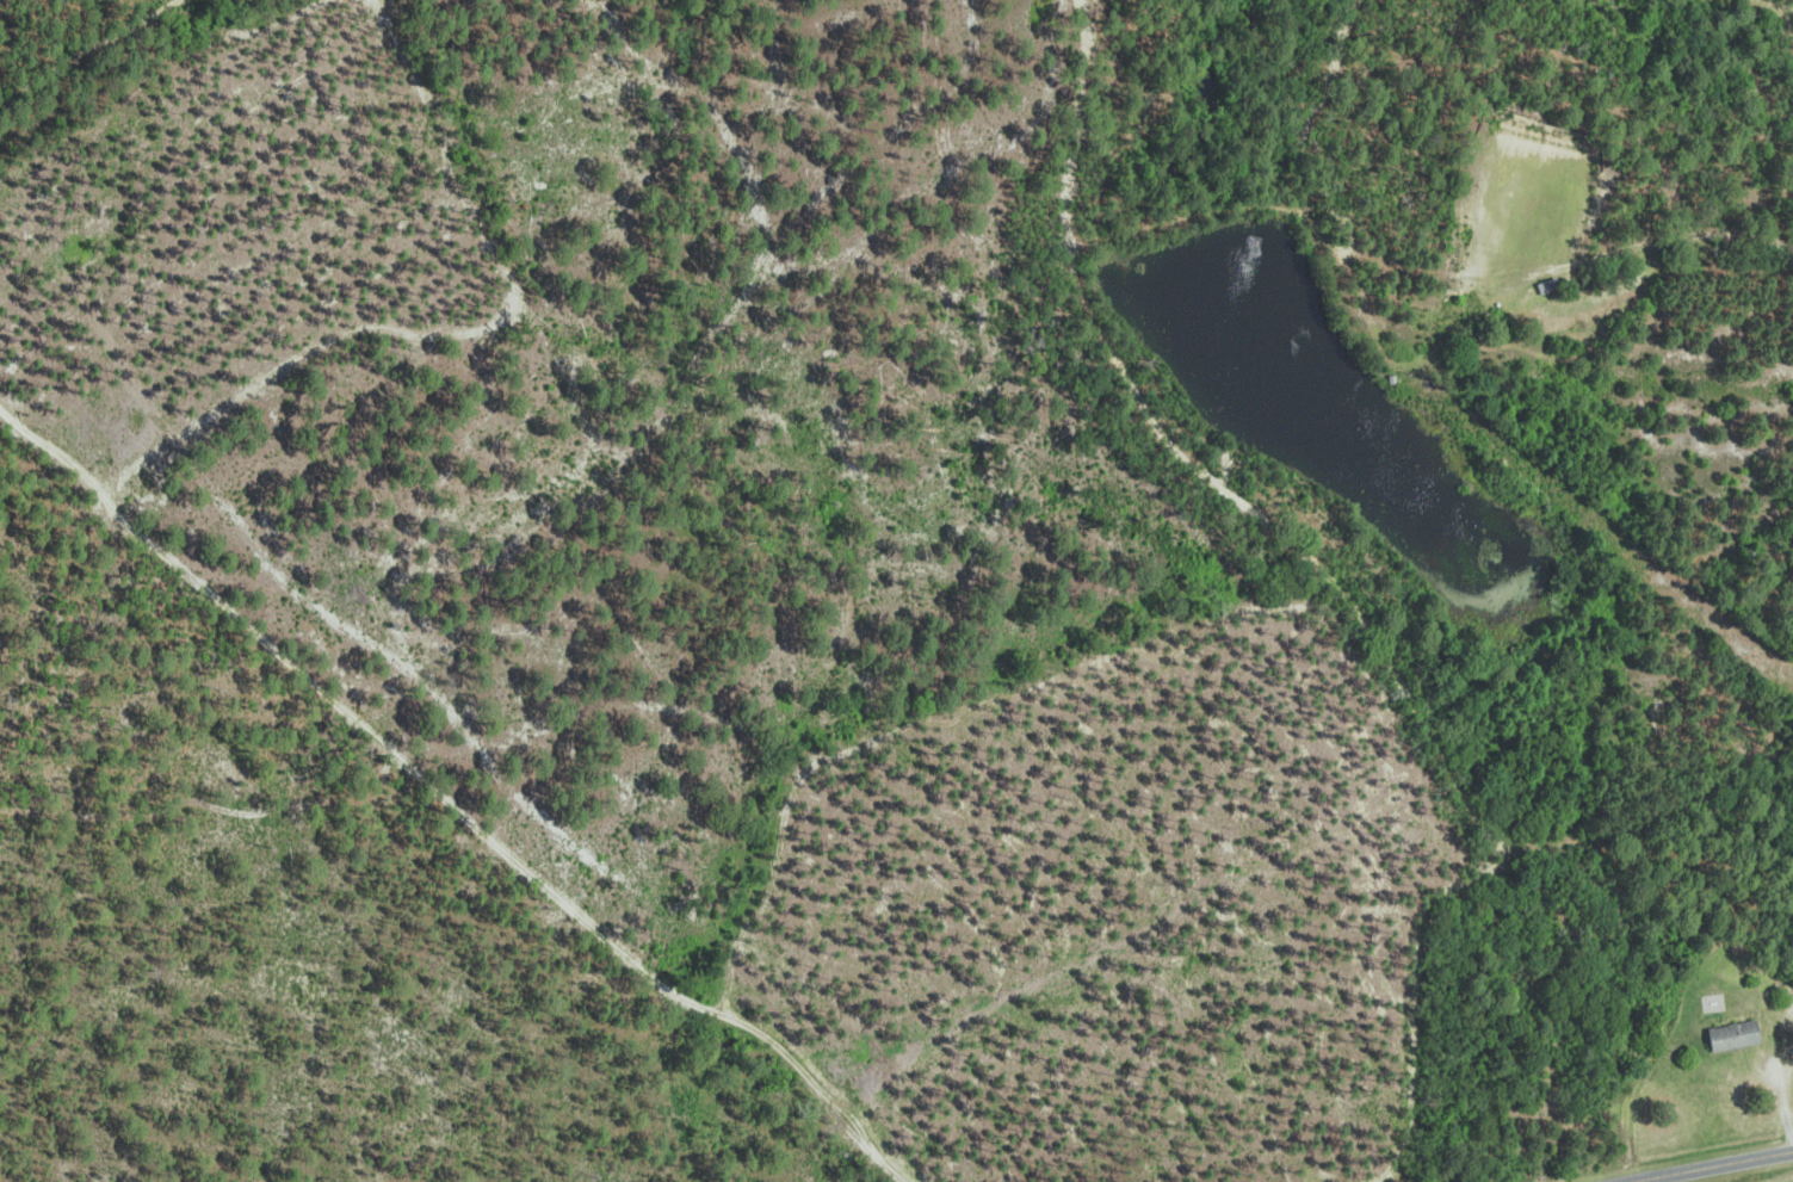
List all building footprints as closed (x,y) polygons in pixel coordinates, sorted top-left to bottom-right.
[(1757,1041),(1712,1051),(1707,1029),(1751,1019),(1757,1041)]
